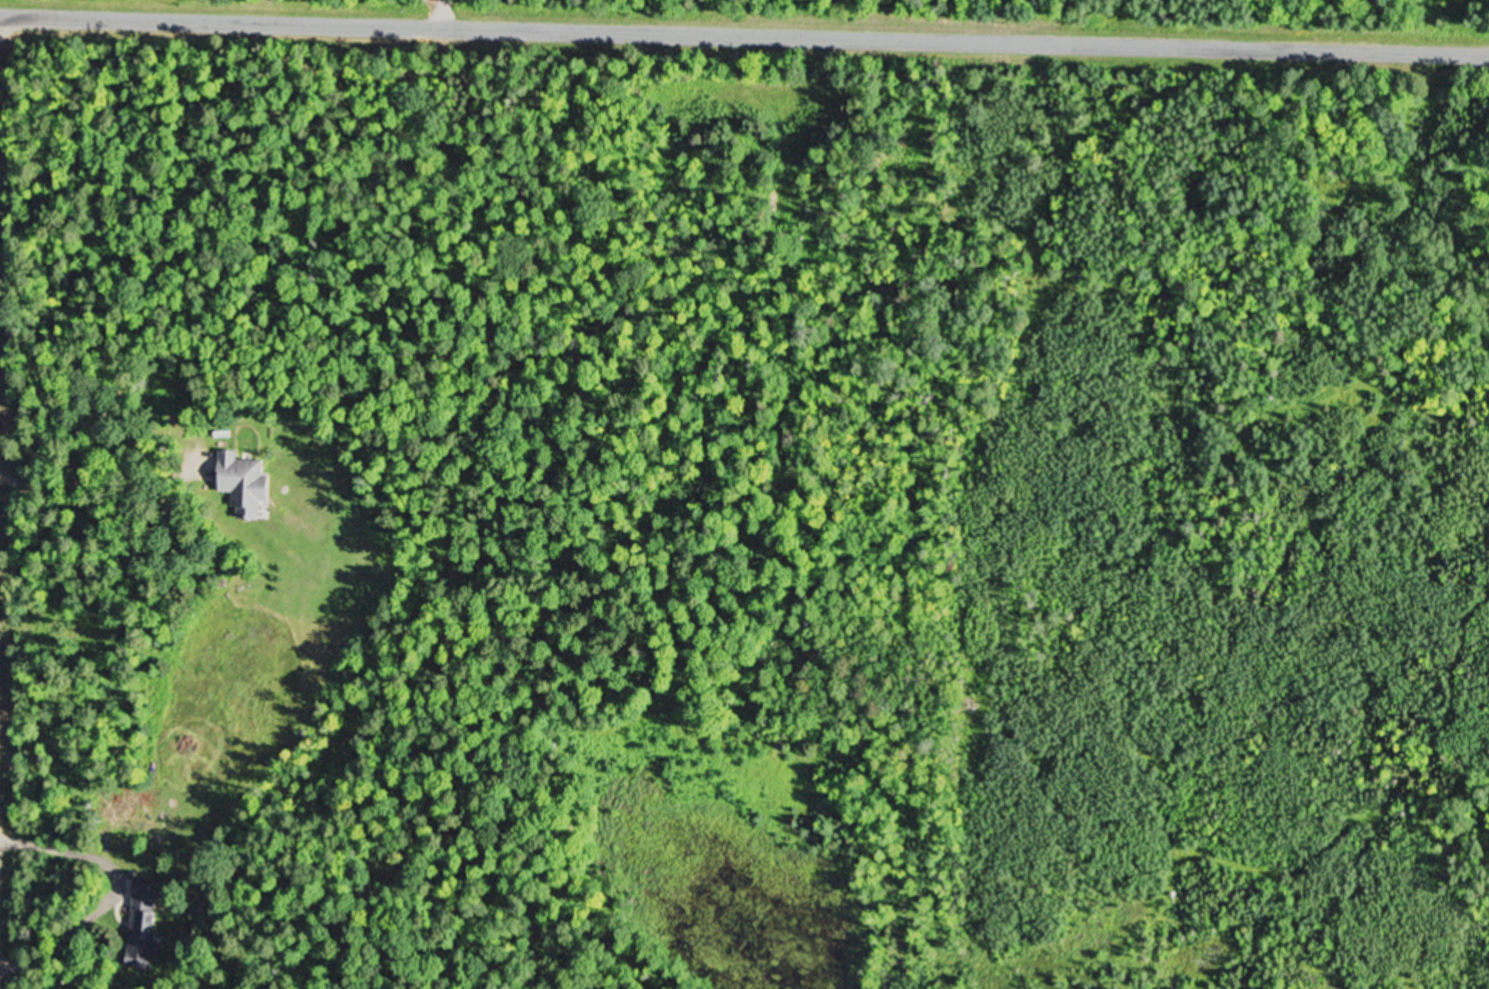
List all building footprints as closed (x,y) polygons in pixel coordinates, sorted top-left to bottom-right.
[(264,517),(264,498),(274,498),(274,476),(267,476),(267,458),(241,457),(241,448),(223,448),(223,490),(236,490),(236,506),(241,506),(240,517),(264,517)] [(129,963),(149,964),(150,949),(163,950),(163,942),(154,942),(159,877),(136,875),(129,963)]
